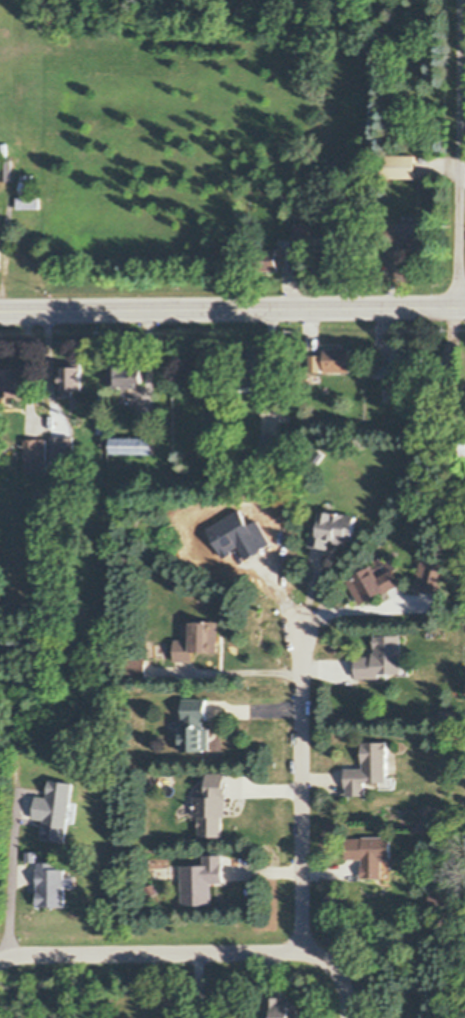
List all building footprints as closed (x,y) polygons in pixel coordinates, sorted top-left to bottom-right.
[(416,177),(383,178),(383,155),(416,154),(416,177)] [(0,180),(0,159),(12,159),(11,180),(0,180)] [(33,182),(32,194),(20,193),(20,182),(20,175),(33,175),(33,182)] [(39,197),(39,207),(17,207),(16,197),(39,197)] [(386,242),(386,221),(430,221),(430,241),(386,242)] [(294,242),(294,223),(310,222),(310,241),(294,242)] [(315,234),(333,234),(333,251),(315,251),(315,234)] [(256,249),(290,249),(290,266),(278,266),(278,270),(257,270),(256,249)] [(333,254),(333,279),(314,279),(314,262),(318,262),(318,254),(333,254)] [(410,371),(402,371),(397,371),(397,375),(378,376),(378,355),(395,355),(394,347),(425,347),(425,371),(410,371)] [(352,348),(352,371),(310,371),(310,353),(326,353),(326,348),(352,348)] [(264,359),(264,387),(242,386),(242,359),(264,359)] [(82,363),(82,388),(74,388),(74,395),(62,395),(62,363),(82,363)] [(125,364),(125,368),(144,367),(144,383),(137,383),(137,386),(126,386),(126,383),(112,383),(112,364),(125,364)] [(23,396),(1,396),(1,368),(23,368),(23,396)] [(458,397),(448,397),(448,386),(458,386),(458,397)] [(108,432),(97,432),(97,420),(108,419),(108,432)] [(262,433),(281,433),(281,456),(262,456),(262,433)] [(66,468),(52,468),(51,436),(74,436),(75,457),(66,457),(66,468)] [(155,437),(155,453),(128,453),(128,474),(112,474),(112,437),(155,437)] [(47,472),(25,472),(25,438),(47,438),(47,472)] [(320,463),(313,458),(320,449),(326,453),(320,463)] [(333,513),(356,517),(352,540),(347,539),(347,540),(346,543),(336,541),(336,538),(329,537),(327,547),(318,546),(311,545),(315,526),(321,527),(324,511),(333,513)] [(383,571),(385,575),(396,569),(402,579),(404,582),(364,603),(351,580),(374,566),(379,574),(383,571)] [(221,620),(221,651),(199,651),(199,660),(177,660),(177,638),(197,638),(198,620),(221,620)] [(403,663),(403,672),(399,672),(381,672),(382,677),(359,677),(359,659),(381,659),(381,654),(378,654),(378,636),(381,636),(402,636),(403,663)] [(149,658),(149,678),(129,678),(129,658),(149,658)] [(212,717),(209,717),(209,723),(205,723),(205,727),(215,727),(215,747),(205,747),(205,749),(185,749),(185,726),(187,726),(187,717),(187,699),(213,699),(212,717)] [(390,752),(390,754),(388,754),(389,772),(389,777),(389,782),(382,782),(369,782),(369,795),(350,795),(350,787),(348,787),(348,770),(367,770),(367,763),(366,763),(365,743),(390,743),(390,752)] [(203,827),(203,820),(203,815),(197,815),(197,809),(197,797),(203,797),(203,789),(211,789),(211,774),(230,774),(231,783),(233,783),(233,797),(231,797),(231,815),(228,815),(229,835),(203,835),(203,827)] [(73,802),(71,812),(71,813),(70,822),(67,841),(45,838),(47,820),(36,818),(38,808),(39,798),(50,799),(53,781),(75,785),(73,802)] [(393,857),(392,857),(384,857),(384,867),(384,876),(384,877),(384,878),(383,878),(363,878),(363,866),(365,866),(365,859),(349,859),(349,857),(349,856),(349,839),(365,839),(365,837),(392,837),(393,857)] [(38,852),(38,861),(29,861),(29,852),(38,852)] [(184,879),(184,867),(207,867),(207,865),(207,857),(224,856),(224,865),(226,865),(226,882),(214,882),(214,905),(210,905),(207,905),(184,905),(184,881),(184,879)] [(69,878),(69,888),(70,906),(45,906),(43,906),(42,906),(42,895),(43,895),(43,887),(43,883),(42,883),(42,879),(42,872),(43,872),(43,864),(59,864),(59,871),(69,871),(69,878)] [(69,888),(69,878),(79,878),(79,888),(69,888)] [(304,1011),(304,1017),(276,1017),(265,1017),(265,997),(283,997),(283,1003),(297,1003),(304,1011)]
